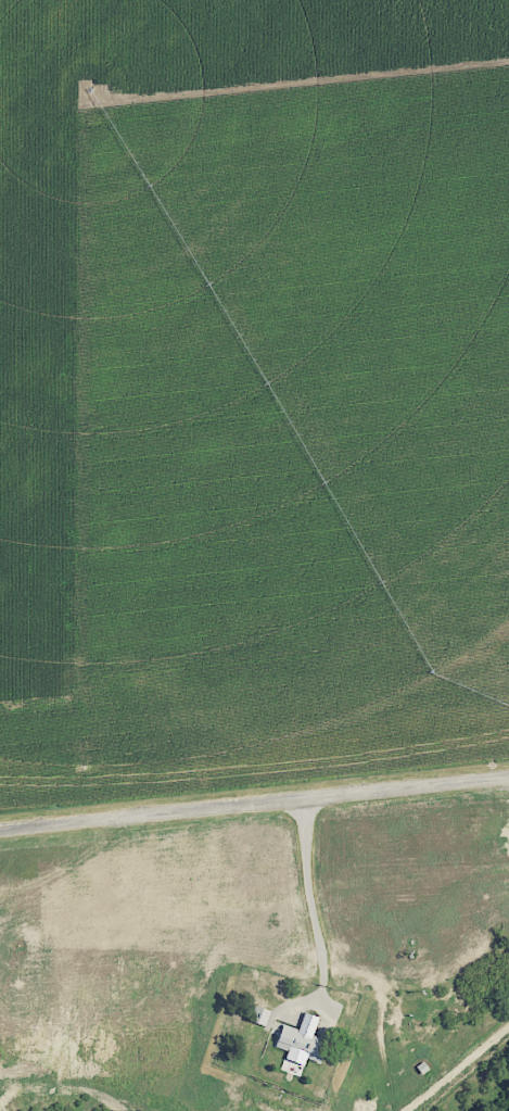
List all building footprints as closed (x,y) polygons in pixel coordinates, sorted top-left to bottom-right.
[(263,1026),(268,1010),(255,1006),(250,1021),(263,1026)] [(280,1070),(302,1077),(308,1056),(310,1057),(316,1037),(310,1035),(316,1017),(301,1012),(296,1029),(278,1023),(271,1046),(285,1050),(280,1070)]
